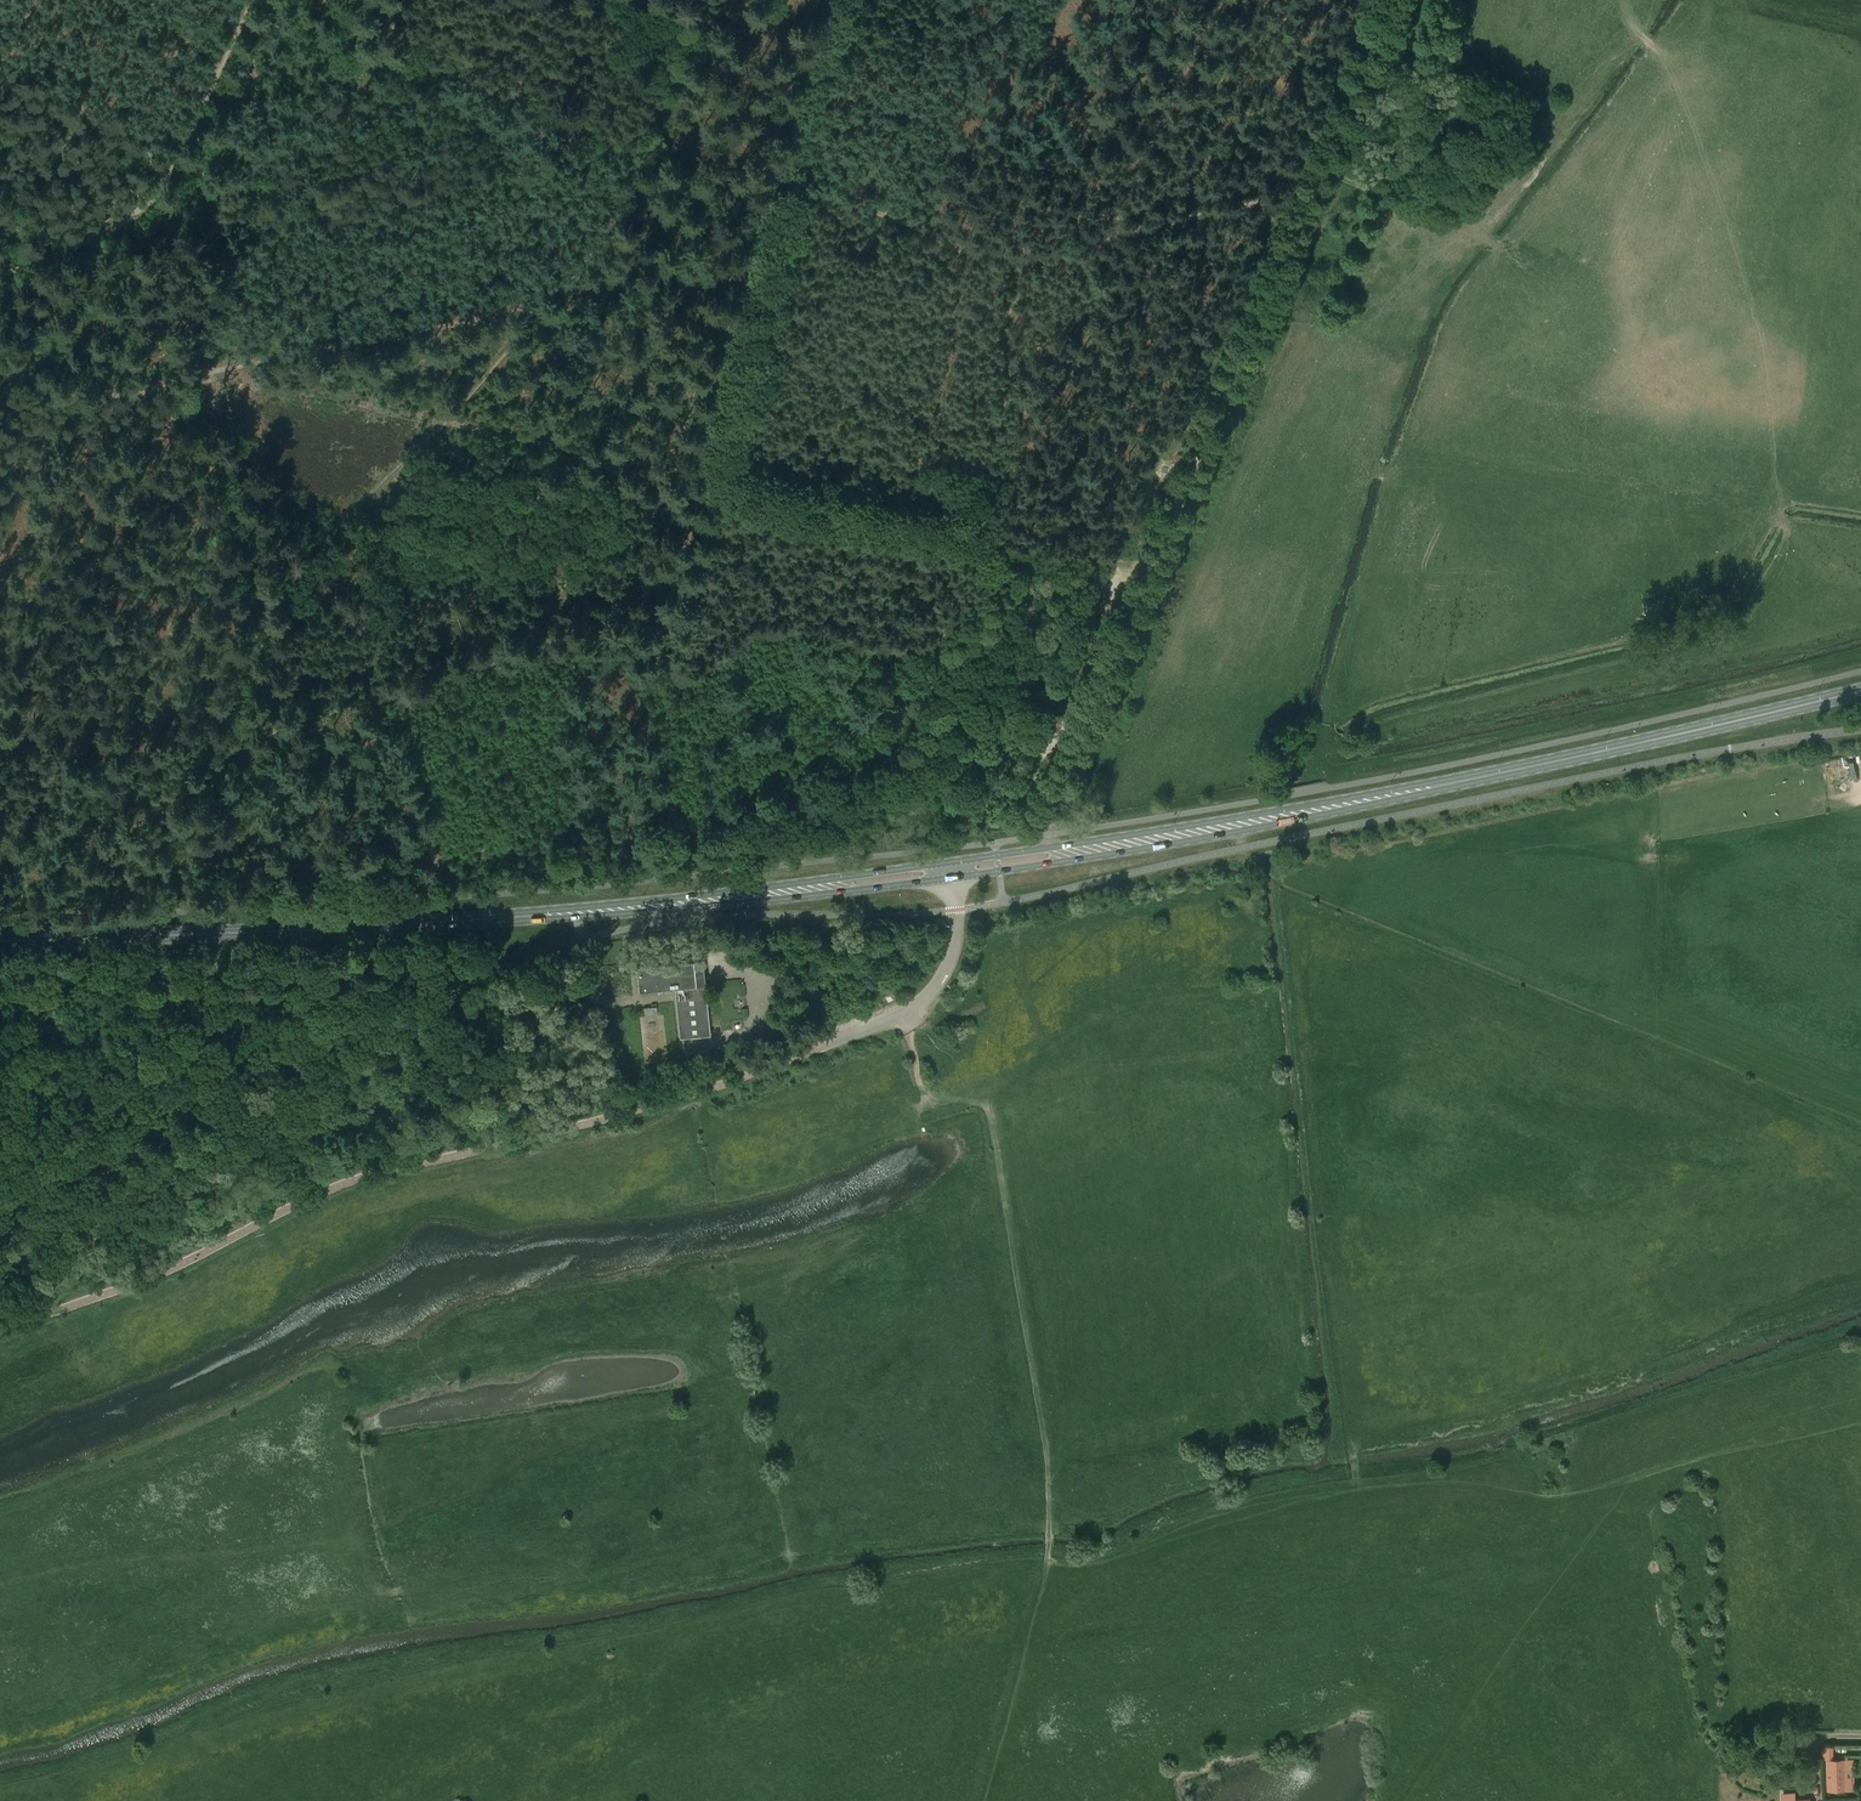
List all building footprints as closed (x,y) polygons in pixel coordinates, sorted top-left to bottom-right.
[(702,960),(636,967),(638,992),(674,988),(679,1037),(709,1034),(702,960)] [(657,1015),(656,1014),(656,1007),(643,1008),(644,1015),(644,1016),(657,1015)] [(644,1016),(644,1015),(638,1016),(643,1066),(668,1063),(663,1014),(656,1014),(657,1015),(644,1016)] [(694,1050),(685,1051),(686,1063),(695,1062),(694,1050)] [(1846,1759),(1832,1759),(1825,1759),(1825,1760),(1826,1791),(1847,1790),(1846,1759)]
